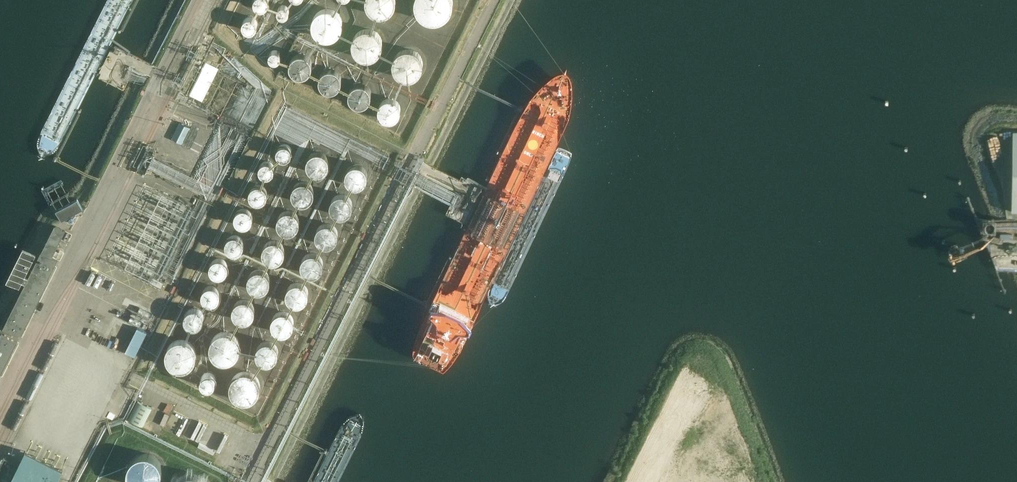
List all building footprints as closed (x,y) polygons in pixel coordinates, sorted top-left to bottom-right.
[(254,1),(254,2),(254,3),(255,5),(256,6),(257,7),(258,8),(259,8),(260,8),(262,8),(263,8),(265,8),(266,7),(267,6),(267,5),(268,3),(268,2),(268,1),(268,0),(254,0),(254,1)] [(367,1),(367,3),(367,4),(367,6),(368,7),(369,8),(369,9),(370,10),(371,12),(373,13),(374,13),(375,14),(376,15),(378,15),(379,15),(381,16),(382,16),(383,16),(385,15),(386,15),(387,14),(389,14),(390,13),(391,12),(392,11),(393,10),(394,9),(395,8),(395,6),(396,5),(396,3),(396,2),(396,1),(396,0),(367,0),(367,1)] [(417,1),(417,3),(417,5),(417,7),(417,8),(418,10),(418,12),(419,13),(420,15),(421,16),(423,18),(424,19),(426,20),(427,21),(429,22),(431,22),(432,23),(434,23),(436,23),(438,23),(440,22),(442,22),(444,21),(445,20),(447,19),(448,18),(449,17),(451,16),(452,14),(453,12),(453,11),(454,9),(454,7),(454,5),(455,3),(454,2),(454,0),(417,0),(417,1)] [(280,15),(281,16),(282,16),(283,16),(284,16),(285,16),(286,15),(287,15),(288,14),(288,13),(289,12),(289,11),(289,10),(288,9),(288,8),(287,7),(286,6),(285,6),(284,5),(283,5),(282,5),(281,6),(280,6),(279,7),(279,8),(278,8),(278,10),(278,11),(278,12),(278,13),(279,14),(280,15)] [(315,16),(314,18),(314,19),(313,21),(313,22),(313,23),(313,25),(313,26),(314,28),(314,29),(315,30),(315,31),(316,33),(317,34),(318,35),(319,36),(320,36),(322,37),(323,38),(325,38),(326,38),(327,38),(329,38),(330,38),(331,38),(333,37),(334,37),(335,36),(337,35),(338,35),(339,34),(340,32),(340,31),(341,30),(342,29),(342,27),(342,26),(342,25),(342,23),(342,22),(342,20),(341,19),(341,17),(340,16),(339,15),(338,14),(337,13),(336,12),(335,11),(334,10),(332,10),(331,10),(330,9),(328,9),(327,9),(325,9),(324,10),(322,10),(321,11),(320,11),(319,12),(318,13),(317,14),(316,15),(315,16)] [(246,18),(245,19),(245,21),(244,22),(244,23),(244,25),(244,26),(244,27),(245,28),(246,29),(247,30),(248,31),(250,31),(251,32),(253,31),(254,31),(255,30),(256,29),(257,28),(258,27),(258,26),(258,24),(258,23),(258,21),(257,20),(256,19),(255,18),(253,18),(252,17),(251,17),(249,17),(248,18),(246,18)] [(355,37),(355,38),(354,39),(353,41),(353,42),(353,43),(353,45),(353,46),(353,47),(354,49),(354,50),(355,52),(356,53),(356,54),(358,55),(359,56),(360,57),(361,58),(362,58),(364,59),(365,59),(367,59),(368,59),(370,59),(371,59),(372,59),(374,58),(375,58),(376,57),(378,56),(379,55),(380,54),(381,53),(381,52),(382,50),(382,49),(383,48),(383,46),(383,45),(383,43),(383,42),(382,40),(382,39),(381,38),(380,36),(379,35),(378,34),(377,33),(376,32),(375,31),(373,31),(372,30),(371,30),(369,30),(368,30),(366,30),(365,30),(363,30),(362,31),(361,31),(359,32),(358,33),(357,34),(356,35),(355,37)] [(269,55),(269,56),(269,57),(269,58),(270,59),(271,60),(272,61),(273,61),(274,61),(275,62),(276,61),(277,61),(278,60),(279,60),(280,59),(280,58),(280,57),(281,55),(280,54),(280,53),(279,52),(279,51),(278,51),(277,50),(276,50),(274,50),(273,50),(272,50),(271,51),(270,52),(269,53),(269,54),(269,55)] [(396,57),(396,58),(395,59),(395,60),(394,62),(394,63),(394,65),(394,66),(395,67),(395,69),(395,70),(396,71),(397,73),(398,74),(398,75),(400,76),(401,77),(402,78),(403,78),(405,79),(406,79),(407,79),(409,79),(410,79),(412,79),(413,79),(415,78),(416,78),(417,77),(418,76),(419,75),(420,74),(421,73),(422,72),(423,71),(423,69),(423,68),(424,66),(424,65),(424,63),(423,62),(423,61),(423,59),(422,58),(421,57),(420,55),(419,54),(418,53),(417,52),(416,52),(415,51),(413,51),(412,50),(410,50),(409,50),(407,50),(406,50),(405,51),(403,51),(402,52),(401,52),(400,53),(398,54),(397,55),(396,57)] [(294,56),(294,57),(293,58),(292,59),(292,60),(291,61),(291,62),(290,63),(290,64),(290,65),(290,66),(290,67),(290,68),(291,69),(291,70),(292,71),(293,73),(294,73),(295,74),(296,75),(297,75),(298,76),(299,76),(300,76),(301,76),(302,76),(304,76),(305,75),(306,75),(307,75),(308,74),(309,73),(309,72),(310,72),(311,71),(311,70),(311,69),(312,68),(312,67),(312,66),(312,65),(312,63),(312,62),(311,61),(311,60),(310,59),(309,58),(308,57),(307,56),(306,55),(304,55),(303,55),(302,54),(301,54),(300,54),(299,54),(298,55),(297,55),(296,55),(295,56),(294,56)] [(324,71),(323,72),(322,72),(322,73),(321,74),(321,75),(320,76),(320,77),(320,78),(320,79),(320,80),(320,81),(320,83),(321,85),(321,86),(322,86),(323,87),(323,88),(324,89),(325,89),(326,90),(328,91),(330,91),(331,91),(332,91),(333,91),(335,90),(336,89),(337,89),(338,88),(339,87),(340,86),(340,85),(341,84),(341,82),(342,81),(342,80),(342,79),(342,78),(341,77),(341,76),(341,75),(340,74),(339,73),(339,72),(338,72),(337,71),(336,70),(335,70),(334,69),(333,69),(331,69),(330,69),(328,69),(327,69),(326,70),(325,70),(324,71)] [(352,88),(351,89),(351,90),(350,91),(350,92),(350,93),(350,94),(350,96),(350,98),(351,100),(351,101),(352,101),(353,102),(353,103),(354,104),(355,104),(356,105),(357,105),(358,106),(359,106),(360,106),(361,106),(362,106),(364,106),(365,105),(366,105),(367,104),(368,104),(368,103),(369,102),(370,101),(371,100),(371,99),(372,98),(372,97),(372,96),(372,95),(372,93),(372,92),(371,91),(371,90),(371,89),(370,88),(369,87),(368,87),(368,86),(367,85),(366,85),(365,84),(364,84),(362,84),(361,84),(360,84),(359,84),(358,84),(357,84),(356,85),(355,85),(354,86),(353,86),(352,87),(352,88)] [(382,104),(381,104),(381,105),(380,106),(380,107),(380,108),(380,110),(380,111),(380,112),(380,113),(380,114),(381,115),(381,116),(382,117),(383,118),(384,119),(385,119),(386,120),(387,120),(388,121),(389,121),(391,121),(392,121),(393,121),(394,120),(396,119),(397,119),(398,118),(399,117),(399,116),(400,116),(401,115),(401,114),(401,112),(402,110),(402,109),(401,108),(401,107),(401,106),(400,105),(400,104),(399,103),(398,102),(397,101),(396,101),(395,100),(394,100),(393,99),(392,99),(391,99),(390,99),(389,99),(388,99),(387,100),(386,100),(384,101),(383,102),(382,103),(382,104)] [(182,143),(190,127),(180,122),(172,138),(182,143)] [(282,145),(281,146),(280,147),(279,148),(279,150),(278,151),(278,152),(278,154),(279,155),(280,156),(281,157),(282,158),(283,158),(284,159),(286,159),(287,158),(288,158),(290,157),(291,156),(291,155),(292,154),(292,152),(292,151),(292,150),(292,148),(291,147),(290,146),(289,145),(287,145),(286,145),(285,145),(283,145),(282,145)] [(312,154),(312,155),(311,155),(310,156),(310,157),(309,158),(309,159),(308,160),(308,161),(308,162),(308,163),(308,165),(308,166),(309,167),(309,168),(310,169),(311,170),(312,171),(312,172),(313,172),(314,173),(315,173),(317,174),(318,174),(319,174),(320,174),(321,174),(323,173),(324,173),(325,172),(326,172),(326,171),(327,170),(328,169),(328,168),(329,168),(329,167),(330,166),(330,165),(330,163),(330,162),(330,161),(329,160),(329,159),(329,158),(328,157),(328,156),(327,156),(325,154),(324,153),(323,153),(321,152),(320,152),(318,152),(317,152),(316,152),(314,153),(313,153),(312,154)] [(146,170),(152,158),(148,156),(142,167),(146,170)] [(264,162),(263,163),(262,164),(261,165),(260,166),(260,168),(260,169),(260,171),(260,172),(261,173),(262,174),(263,175),(265,176),(266,176),(267,176),(269,176),(270,175),(271,175),(272,174),(273,172),(274,171),(274,170),(274,168),(274,167),(273,166),(273,165),(272,164),(271,163),(269,162),(268,162),(266,162),(265,162),(264,162)] [(351,167),(351,168),(350,168),(349,169),(349,170),(348,171),(348,172),(347,173),(347,174),(347,175),(347,177),(347,178),(348,179),(348,180),(348,181),(349,182),(350,183),(351,184),(352,185),(353,185),(354,186),(355,186),(356,187),(357,187),(359,187),(360,187),(361,186),(362,186),(363,186),(364,185),(365,184),(366,184),(367,183),(367,182),(368,181),(368,180),(368,179),(369,178),(369,177),(369,176),(369,175),(369,174),(368,173),(368,172),(368,171),(367,170),(366,169),(366,168),(365,168),(364,167),(363,167),(362,166),(361,166),(360,165),(358,165),(357,165),(356,165),(355,165),(354,166),(353,166),(352,166),(351,167)] [(298,183),(297,184),(296,185),(296,186),(295,187),(294,187),(294,189),(293,190),(293,191),(293,192),(293,193),(293,194),(293,195),(294,196),(294,197),(295,198),(295,199),(296,200),(297,200),(297,201),(298,202),(299,202),(300,203),(302,203),(303,204),(305,204),(306,203),(307,203),(308,203),(309,203),(310,202),(311,202),(311,201),(312,200),(313,199),(314,198),(314,197),(315,196),(315,194),(315,193),(315,192),(315,191),(315,190),(315,189),(314,188),(314,187),(313,186),(312,185),(311,184),(310,183),(309,183),(307,182),(306,182),(305,182),(304,182),(303,182),(301,182),(300,182),(299,183),(298,183)] [(254,186),(253,187),(252,188),(251,190),(250,192),(250,193),(250,194),(250,195),(251,197),(252,198),(253,200),(254,201),(255,201),(256,202),(257,202),(259,202),(261,202),(262,202),(264,201),(265,200),(266,200),(266,199),(267,197),(268,196),(268,194),(268,193),(268,192),(267,191),(267,189),(266,188),(264,187),(263,186),(261,185),(260,185),(258,185),(257,185),(256,185),(254,186)] [(341,194),(339,195),(338,195),(337,196),(336,196),(336,197),(335,198),(334,198),(333,199),(333,200),(332,201),(332,202),(332,203),(332,205),(332,206),(332,207),(332,208),(332,209),(333,210),(333,211),(334,212),(334,213),(335,214),(336,214),(337,215),(338,216),(339,216),(340,216),(341,217),(342,217),(343,217),(344,217),(345,217),(346,216),(347,216),(348,215),(349,215),(350,214),(352,213),(352,212),(353,211),(353,210),(354,209),(354,208),(354,207),(354,205),(354,204),(354,203),(354,202),(353,201),(353,200),(352,199),(352,198),(351,197),(350,197),(349,196),(348,196),(347,195),(346,195),(345,194),(344,194),(343,194),(342,194),(341,194)] [(85,211),(79,201),(79,200),(57,212),(63,222),(85,211)] [(240,209),(238,211),(237,212),(236,213),(236,215),(235,216),(235,217),(235,219),(236,220),(237,222),(237,223),(238,223),(239,224),(239,225),(241,225),(243,226),(244,226),(246,226),(248,225),(249,224),(250,223),(251,222),(252,221),(252,220),(253,219),(253,217),(252,215),(252,214),(252,213),(251,212),(250,210),(248,210),(247,209),(246,209),(243,208),(242,209),(241,209),(240,209)] [(282,214),(281,214),(281,215),(280,216),(280,217),(279,218),(279,219),(279,220),(279,221),(279,222),(279,223),(279,224),(279,225),(280,226),(280,227),(281,228),(282,229),(283,231),(284,231),(285,232),(286,232),(287,232),(289,233),(290,233),(291,233),(292,232),(293,232),(294,232),(295,231),(296,231),(297,230),(298,229),(299,228),(299,227),(299,226),(300,225),(300,224),(300,223),(300,222),(300,221),(300,220),(300,219),(300,218),(299,217),(299,216),(298,215),(297,215),(297,214),(296,213),(295,213),(294,212),(292,211),(290,211),(289,211),(288,211),(287,211),(286,212),(284,213),(283,213),(282,214)] [(338,241),(338,240),(339,239),(339,238),(339,237),(339,236),(339,235),(339,234),(339,233),(339,232),(338,231),(338,230),(337,229),(337,228),(336,227),(335,226),(334,226),(333,225),(332,225),(331,224),(330,224),(328,224),(327,224),(326,224),(325,224),(324,225),(323,225),(322,226),(320,227),(320,228),(319,229),(319,230),(318,231),(318,232),(317,233),(317,234),(317,235),(317,236),(318,237),(318,238),(318,239),(319,240),(319,241),(320,242),(321,243),(322,244),(323,245),(324,245),(325,245),(326,246),(327,246),(329,246),(331,246),(332,245),(333,245),(334,244),(335,244),(336,243),(337,242),(338,241)] [(56,226),(44,252),(54,257),(67,232),(56,226)] [(244,241),(244,240),(243,239),(242,238),(241,237),(239,236),(237,235),(236,235),(234,235),(233,236),(232,236),(231,237),(230,237),(229,238),(229,239),(228,239),(228,241),(227,242),(227,244),(227,246),(228,247),(228,249),(229,250),(230,250),(230,251),(231,251),(232,252),(234,253),(236,253),(238,253),(239,252),(241,251),(242,250),(243,249),(244,248),(244,247),(244,246),(245,244),(244,242),(244,241)] [(267,243),(266,244),(266,245),(265,246),(265,247),(264,248),(264,249),(264,250),(264,251),(264,252),(264,253),(264,254),(265,255),(265,256),(266,257),(267,259),(268,260),(269,260),(270,261),(271,261),(272,262),(273,262),(275,262),(276,262),(277,262),(278,262),(279,262),(280,261),(281,261),(282,260),(282,259),(283,259),(284,258),(284,257),(285,256),(285,255),(286,254),(286,253),(286,252),(286,251),(286,250),(285,248),(285,247),(285,246),(284,245),(283,245),(283,244),(282,243),(281,242),(280,242),(279,241),(278,241),(276,240),(275,240),(274,240),(273,241),(272,241),(271,241),(270,242),(269,242),(268,243),(267,243)] [(60,259),(54,257),(44,252),(43,253),(44,253),(31,280),(25,277),(36,255),(23,249),(6,282),(20,288),(22,283),(27,286),(6,329),(22,337),(41,300),(50,281),(49,281),(55,269),(60,259)] [(307,255),(306,256),(306,257),(305,257),(304,258),(304,259),(303,260),(303,261),(303,262),(302,264),(302,266),(303,267),(303,268),(303,269),(304,270),(304,271),(305,272),(306,272),(307,273),(308,274),(309,274),(310,275),(311,275),(312,275),(314,275),(315,275),(316,275),(317,275),(318,274),(319,274),(320,273),(321,273),(322,272),(322,271),(323,270),(323,269),(324,269),(324,267),(324,266),(324,265),(324,264),(324,263),(324,262),(324,261),(324,260),(323,259),(323,258),(322,257),(321,256),(320,256),(319,255),(317,254),(315,254),(314,253),(312,253),(311,254),(310,254),(309,254),(308,255),(307,255)] [(214,261),(213,262),(212,262),(211,264),(211,265),(211,266),(210,267),(210,269),(211,271),(212,272),(213,274),(214,275),(215,276),(217,276),(218,277),(219,277),(220,277),(222,276),(224,276),(224,275),(225,275),(227,273),(227,272),(228,270),(228,269),(229,268),(229,267),(229,266),(228,265),(228,264),(228,263),(227,262),(226,261),(225,260),(224,259),(223,259),(221,259),(220,259),(218,259),(217,259),(216,260),(214,261)] [(253,273),(252,273),(251,274),(251,275),(250,276),(250,277),(250,279),(249,279),(249,281),(249,282),(250,283),(250,284),(250,285),(251,286),(251,287),(252,288),(253,289),(254,290),(255,290),(256,291),(257,291),(258,291),(260,292),(262,291),(264,291),(265,291),(266,290),(267,290),(268,289),(268,288),(269,288),(270,287),(270,286),(271,285),(271,284),(271,283),(271,282),(271,281),(271,280),(271,278),(271,277),(270,276),(270,275),(269,275),(269,274),(268,273),(267,272),(266,272),(265,271),(264,271),(263,270),(261,270),(260,270),(258,270),(257,270),(256,270),(255,271),(254,271),(253,272),(253,273)] [(293,284),(292,285),(291,286),(290,287),(290,288),(289,289),(289,290),(288,291),(288,292),(288,293),(288,294),(288,295),(288,296),(289,297),(289,298),(290,299),(290,300),(292,302),(293,303),(294,304),(295,304),(296,304),(297,305),(298,305),(299,305),(301,305),(302,304),(303,304),(304,304),(305,303),(306,303),(306,302),(307,301),(308,300),(308,299),(309,299),(309,298),(309,296),(310,296),(310,294),(310,292),(309,291),(309,290),(309,289),(308,288),(307,287),(306,286),(305,285),(304,284),(303,284),(302,283),(301,283),(300,283),(298,283),(296,283),(295,284),(294,284),(293,284)] [(205,289),(204,290),(204,291),(203,292),(203,294),(203,295),(203,296),(203,297),(204,299),(205,300),(205,301),(206,302),(207,303),(209,303),(210,304),(212,304),(213,304),(214,303),(215,303),(217,302),(218,301),(219,300),(219,299),(220,298),(220,296),(220,295),(220,294),(220,293),(219,291),(218,290),(218,289),(217,288),(216,287),(215,287),(214,287),(213,286),(212,286),(211,286),(209,287),(207,287),(206,288),(205,289)] [(237,303),(236,304),(235,305),(235,306),(234,307),(234,308),(234,310),(234,311),(234,312),(234,313),(235,314),(235,315),(235,316),(236,317),(237,318),(238,319),(239,320),(240,320),(241,321),(243,321),(244,321),(245,321),(246,321),(248,321),(249,321),(250,320),(251,320),(251,319),(252,319),(253,318),(254,317),(254,316),(255,315),(255,314),(255,313),(256,312),(256,311),(256,310),(256,309),(255,308),(255,307),(255,306),(254,304),(253,303),(252,303),(251,302),(250,301),(249,300),(248,300),(247,300),(246,300),(243,300),(241,300),(239,301),(238,302),(237,303)] [(190,310),(188,311),(187,312),(186,313),(186,314),(186,315),(185,316),(185,317),(185,319),(185,320),(186,321),(186,322),(186,323),(187,323),(188,324),(188,325),(189,325),(190,326),(192,327),(193,327),(194,327),(195,327),(196,327),(198,327),(198,326),(199,326),(201,325),(201,324),(202,323),(203,323),(203,322),(203,321),(204,320),(204,318),(204,317),(204,316),(203,315),(203,314),(202,313),(201,312),(200,310),(199,310),(198,309),(197,309),(195,308),(194,308),(193,309),(191,309),(190,310)] [(278,314),(277,315),(276,316),(275,317),(274,318),(274,319),(274,320),(274,321),(274,322),(274,324),(274,325),(274,326),(275,327),(275,328),(276,329),(276,330),(277,331),(278,331),(279,332),(280,332),(281,333),(282,333),(284,334),(285,334),(286,334),(287,333),(288,333),(289,333),(290,332),(291,332),(292,331),(292,330),(293,329),(294,329),(294,328),(295,327),(295,326),(295,325),(295,324),(295,323),(295,321),(295,320),(295,319),(294,318),(294,317),(293,316),(292,316),(292,315),(291,314),(290,314),(289,313),(288,313),(287,312),(286,312),(285,312),(283,312),(281,312),(280,313),(279,313),(278,314)] [(218,335),(216,336),(215,337),(214,338),(213,339),(213,340),(212,342),(212,343),(211,345),(211,346),(211,348),(211,349),(211,351),(212,352),(212,353),(213,355),(214,356),(215,357),(216,358),(217,359),(218,360),(220,361),(221,361),(222,362),(224,362),(225,362),(227,362),(228,362),(230,362),(231,361),(233,361),(234,360),(235,359),(236,359),(237,358),(238,356),(239,355),(240,354),(240,353),(241,351),(241,350),(241,348),(241,347),(241,345),(241,344),(240,343),(240,341),(239,340),(238,339),(237,337),(236,336),(235,335),(234,335),(233,334),(232,333),(230,333),(229,332),(227,332),(226,332),(224,332),(223,332),(221,333),(220,333),(219,334),(218,335)] [(0,340),(0,375),(2,376),(20,341),(4,333),(0,340)] [(172,366),(173,367),(174,368),(176,368),(177,369),(179,369),(180,370),(181,370),(183,370),(184,369),(186,369),(187,369),(189,368),(190,367),(191,367),(192,366),(193,364),(194,363),(195,362),(196,361),(196,359),(196,358),(197,357),(197,355),(197,354),(197,352),(196,351),(196,349),(195,348),(195,347),(194,345),(193,344),(192,343),(191,343),(189,342),(188,341),(187,340),(185,340),(184,340),(182,340),(181,340),(179,340),(178,340),(177,341),(175,341),(174,342),(173,343),(172,344),(170,345),(170,346),(169,347),(168,349),(167,350),(167,351),(167,353),(167,354),(167,356),(167,357),(167,358),(168,360),(168,361),(169,363),(170,364),(171,365),(172,366)] [(263,343),(261,345),(260,345),(260,346),(259,347),(259,348),(258,349),(258,350),(258,351),(258,352),(258,353),(258,354),(258,355),(258,356),(259,357),(259,358),(260,359),(261,361),(262,361),(263,362),(264,363),(265,363),(267,364),(268,364),(270,364),(272,363),(273,363),(274,362),(275,361),(276,361),(277,360),(278,359),(278,358),(279,357),(279,356),(280,355),(280,354),(280,353),(280,352),(280,351),(279,350),(279,349),(279,348),(278,347),(277,346),(276,344),(275,344),(274,343),(273,342),(272,342),(271,342),(270,342),(269,342),(267,342),(266,342),(265,342),(264,343),(263,343)] [(250,372),(248,372),(247,372),(245,372),(244,372),(242,372),(241,373),(239,373),(238,374),(237,375),(236,376),(235,377),(234,378),(233,379),(232,381),(232,382),(231,383),(231,385),(231,386),(231,388),(231,389),(231,391),(232,392),(233,394),(233,395),(234,396),(235,397),(236,399),(237,399),(239,400),(240,401),(241,401),(243,402),(244,402),(246,402),(247,402),(249,402),(250,402),(252,401),(253,400),(254,400),(256,399),(257,398),(258,397),(259,396),(260,394),(260,393),(261,392),(261,390),(261,389),(261,387),(261,386),(261,384),(261,383),(260,381),(260,380),(259,379),(258,378),(257,376),(256,375),(255,374),(254,374),(252,373),(251,373),(250,372)] [(205,374),(204,375),(203,376),(203,377),(202,379),(202,380),(202,382),(203,383),(204,384),(205,385),(206,386),(207,387),(208,387),(210,387),(211,387),(213,386),(214,386),(215,385),(216,383),(216,382),(216,381),(216,379),(216,378),(216,377),(215,376),(214,375),(213,374),(212,373),(210,373),(209,373),(208,373),(206,373),(205,374)] [(139,400),(131,418),(144,425),(153,407),(139,400)] [(701,408),(691,402),(686,411),(697,416),(701,408)] [(163,471),(163,469),(162,466),(162,464),(161,462),(159,460),(158,458),(156,457),(154,456),(152,455),(149,454),(147,454),(145,454),(142,454),(140,455),(138,456),(136,457),(134,458),(133,460),(131,462),(130,464),(129,466),(129,469),(129,471),(129,473),(129,476),(130,478),(131,480),(133,481),(159,481),(161,480),(162,478),(162,476),(163,473),(163,471)] [(720,471),(714,481),(742,481),(720,471)]
